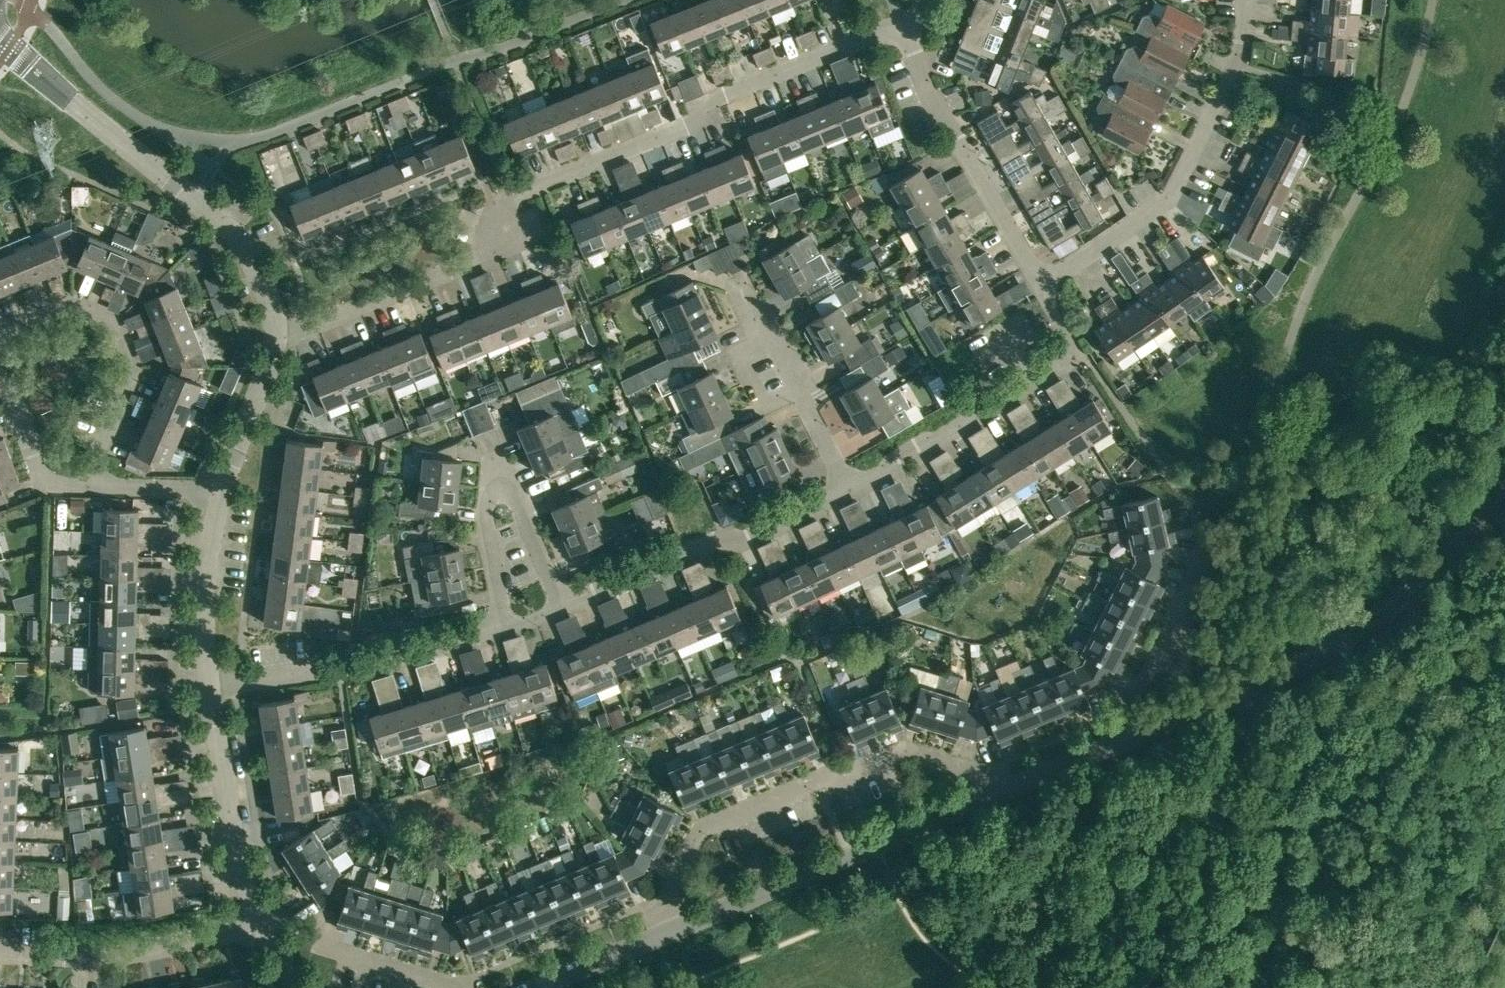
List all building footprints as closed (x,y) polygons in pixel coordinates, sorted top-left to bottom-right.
[(707,38),(728,29),(716,0),(707,0),(694,5),(707,38)] [(728,29),(749,21),(741,0),(716,0),(728,29)] [(749,21),(771,12),(766,0),(741,0),(749,21)] [(771,12),(792,3),(791,0),(766,0),(771,12)] [(968,22),(1026,45),(1035,23),(978,0),(977,0),(968,22)] [(1035,23),(1049,28),(1061,33),(1064,25),(1053,20),(1038,14),(1044,0),(1018,0),(1016,7),(1002,1),(1002,0),(978,0),(1035,23)] [(1098,0),(1091,0),(1089,1),(1094,12),(1102,9),(1098,0)] [(1102,9),(1110,6),(1108,0),(1098,0),(1102,9)] [(1349,13),(1350,0),(1312,0),(1311,10),(1349,13)] [(1370,14),(1383,15),(1385,0),(1371,0),(1370,14)] [(694,5),(672,14),(685,47),(707,38),(694,5)] [(1136,30),(1187,56),(1187,55),(1172,47),(1177,36),(1193,44),(1196,37),(1199,36),(1201,33),(1200,30),(1204,23),(1168,5),(1161,18),(1151,13),(1143,16),(1136,30)] [(1292,30),(1347,35),(1356,36),(1358,14),(1349,13),(1311,10),(1310,21),(1293,20),(1292,30)] [(640,12),(630,16),(636,32),(646,28),(640,12)] [(685,47),(672,14),(651,23),(664,55),(685,47)] [(1034,66),(1035,65),(1020,59),(1026,45),(968,22),(959,45),(1043,78),(1046,70),(1034,66)] [(1058,41),(1061,33),(1049,28),(1046,36),(1058,41)] [(1273,28),(1273,38),(1291,39),(1292,30),(1279,28),(1273,28)] [(804,33),(809,46),(818,42),(812,30),(804,33)] [(1126,48),(1119,62),(1171,88),(1171,86),(1156,79),(1161,69),(1177,76),(1180,69),(1183,68),(1185,65),(1184,62),(1187,56),(1136,30),(1135,30),(1151,38),(1145,50),(1134,45),(1126,48)] [(1347,35),(1292,30),(1291,39),(1308,41),(1307,54),(1345,57),(1347,35)] [(809,46),(804,33),(795,36),(800,49),(801,49),(809,46)] [(1013,77),(1028,83),(1028,81),(1040,86),(1043,78),(959,45),(950,68),(1008,91),(1013,77)] [(770,47),(762,50),(767,63),(775,59),(770,47)] [(632,71),(645,104),(667,95),(654,62),(649,49),(627,58),(632,71)] [(767,63),(762,50),(753,54),(758,66),(767,63)] [(1103,93),(1155,120),(1158,113),(1161,112),(1163,109),(1162,106),(1165,99),(1150,91),(1155,81),(1170,89),(1171,88),(1119,62),(1113,75),(1115,83),(1125,88),(1119,101),(1104,93),(1103,93)] [(728,64),(719,67),(724,80),(733,77),(728,64)] [(724,80),(719,67),(711,71),(716,84),(724,80)] [(611,80),(624,112),(645,104),(632,71),(611,80)] [(859,74),(849,78),(853,87),(868,124),(873,136),(894,127),(876,83),(864,88),(859,74)] [(849,78),(839,82),(842,91),(853,87),(849,78)] [(590,89),(603,121),(624,112),(611,80),(590,89)] [(679,84),(670,87),(676,100),(684,96),(679,84)] [(844,96),(833,101),(846,133),(868,124),(853,87),(842,91),(844,96)] [(568,97),(581,130),(603,121),(590,89),(568,97)] [(990,103),(989,89),(974,91),(975,104),(990,103)] [(989,143),(1043,112),(1031,91),(1010,102),(1019,118),(1006,125),(998,110),(977,122),(989,143)] [(846,133),(833,101),(817,107),(815,102),(820,100),(816,92),(806,96),(825,142),(846,133)] [(1155,120),(1103,93),(1096,107),(1099,115),(1109,121),(1102,134),(1138,152),(1142,146),(1144,145),(1146,141),(1145,138),(1149,131),(1133,123),(1139,113),(1154,120),(1155,120)] [(1051,108),(1062,102),(1058,94),(1047,101),(1051,108)] [(405,95),(397,99),(402,112),(411,108),(405,95)] [(802,113),(790,118),(803,151),(825,142),(806,96),(796,100),(802,113)] [(547,106),(560,138),(581,130),(568,97),(547,106)] [(393,115),(402,112),(397,99),(388,102),(393,115)] [(1261,122),(1311,146),(1321,126),(1312,122),(1318,111),(1295,100),(1290,111),(1287,109),(1281,121),(1266,113),(1261,122)] [(1062,102),(1051,108),(1056,115),(1066,109),(1062,102)] [(560,138),(547,106),(526,115),(539,147),(560,138)] [(657,108),(648,111),(653,124),(662,121),(657,108)] [(774,109),(763,113),(782,159),(803,151),(790,118),(774,124),(772,120),(778,118),(774,109)] [(645,127),(653,124),(648,111),(639,115),(645,127)] [(1055,133),(1043,112),(989,143),(1001,164),(1055,133)] [(363,113),(354,116),(360,129),(368,126),(363,113)] [(761,168),(782,159),(763,113),(754,117),(760,130),(747,135),(761,168)] [(539,147),(526,115),(504,124),(513,145),(517,156),(514,157),(518,168),(526,165),(522,154),(539,147)] [(360,129),(354,116),(346,120),(351,133),(360,129)] [(1311,146),(1261,122),(1257,130),(1272,138),(1267,149),(1301,166),(1311,146)] [(440,144),(453,176),(475,168),(466,145),(462,136),(467,134),(463,123),(454,126),(458,137),(440,144)] [(614,125),(606,128),(611,141),(619,138),(614,125)] [(603,145),(611,141),(606,128),(597,132),(603,145)] [(312,133),(317,146),(326,143),(321,130),(312,133)] [(303,137),(307,145),(309,150),(317,146),(312,133),(303,137)] [(1001,164),(1013,185),(1067,154),(1055,133),(1001,164)] [(1075,149),(1086,143),(1082,136),(1071,142),(1075,149)] [(572,142),(564,146),(569,159),(577,155),(572,142)] [(1090,150),(1086,143),(1075,149),(1080,157),(1090,150)] [(419,153),(432,185),(453,176),(440,144),(419,153)] [(724,144),(713,149),(718,157),(728,153),(724,144)] [(560,162),(569,159),(564,146),(555,149),(560,162)] [(708,161),(718,157),(713,149),(704,152),(708,161)] [(1301,166),(1267,149),(1262,159),(1246,151),(1242,160),(1291,185),(1301,166)] [(398,162),(411,194),(432,185),(419,153),(398,162)] [(720,162),(733,194),(754,186),(741,153),(720,162)] [(1067,154),(1013,185),(1025,206),(1079,175),(1067,154)] [(1291,185),(1242,160),(1237,169),(1253,177),(1248,187),(1281,204),(1291,185)] [(672,165),(675,174),(685,170),(682,161),(672,165)] [(376,170),(389,203),(411,194),(398,162),(376,170)] [(733,194),(720,162),(699,170),(712,203),(733,194)] [(859,164),(864,177),(870,174),(865,162),(859,164)] [(675,174),(672,165),(662,169),(665,178),(675,174)] [(890,186),(911,173),(907,165),(885,173),(890,186)] [(902,206),(932,189),(920,168),(890,186),(902,206)] [(355,179),(368,211),(389,203),(376,170),(355,179)] [(699,170),(677,179),(691,212),(712,203),(699,170)] [(936,186),(945,181),(940,172),(931,177),(936,186)] [(1091,195),(1079,175),(1025,206),(1037,226),(1091,195)] [(1099,191),(1110,185),(1106,177),(1095,184),(1099,191)] [(334,188),(347,220),(368,211),(355,179),(334,188)] [(633,192),(635,196),(648,229),(669,220),(656,188),(641,194),(639,189),(643,188),(639,179),(629,183),(633,192)] [(656,188),(669,220),(691,212),(677,179),(656,188)] [(945,181),(936,186),(942,195),(951,190),(945,181)] [(623,196),(633,192),(629,183),(620,187),(623,196)] [(1110,185),(1099,191),(1104,198),(1115,192),(1110,185)] [(72,198),(88,198),(88,186),(72,186),(72,198)] [(1281,204),(1248,187),(1242,198),(1227,190),(1222,199),(1272,224),(1281,204)] [(334,188),(312,196),(325,229),(347,220),(334,188)] [(854,188),(844,194),(852,207),(862,201),(854,188)] [(932,189),(902,206),(913,226),(944,209),(932,189)] [(1095,203),(1104,198),(1099,191),(1091,195),(1095,203)] [(325,229),(312,196),(295,204),(290,193),(282,196),(286,207),(291,205),(304,237),(325,229)] [(1091,195),(1037,226),(1050,248),(1104,217),(1091,195)] [(587,200),(591,209),(601,205),(597,196),(587,200)] [(614,205),(627,238),(648,229),(635,196),(614,205)] [(785,213),(779,199),(770,203),(776,217),(785,213)] [(1272,224),(1222,199),(1218,208),(1234,216),(1228,227),(1262,244),(1272,224)] [(591,209),(587,200),(577,204),(581,213),(591,209)] [(614,205),(592,214),(605,247),(627,238),(614,205)] [(944,209),(913,226),(925,246),(955,228),(944,209)] [(960,226),(968,221),(963,211),(954,216),(960,226)] [(138,235),(135,242),(142,245),(152,241),(162,219),(148,213),(138,235)] [(605,247),(592,214),(571,223),(584,255),(605,247)] [(968,221),(960,226),(965,235),(973,230),(968,221)] [(67,267),(72,265),(72,228),(33,243),(46,276),(67,267)] [(77,267),(97,276),(111,244),(72,228),(72,265),(77,267)] [(955,228),(925,246),(936,265),(966,248),(955,228)] [(774,279),(805,261),(789,233),(758,251),(774,279)] [(26,284),(46,276),(33,243),(30,236),(10,244),(26,284)] [(1202,255),(1192,262),(1189,258),(1190,254),(1178,236),(1167,244),(1205,299),(1224,286),(1202,255)] [(6,292),(26,284),(10,244),(0,249),(0,277),(6,292)] [(97,276),(117,284),(131,253),(111,244),(97,276)] [(892,263),(881,244),(871,250),(883,269),(892,263)] [(1166,280),(1187,311),(1194,321),(1212,309),(1205,299),(1167,244),(1157,251),(1169,268),(1173,269),(1176,273),(1166,280)] [(966,248),(936,265),(948,285),(978,267),(966,248)] [(977,256),(982,265),(991,260),(985,251),(977,256)] [(867,252),(851,262),(858,274),(875,265),(867,252)] [(151,261),(131,253),(117,284),(138,293),(143,295),(168,270),(168,269),(151,262),(151,261)] [(707,254),(694,260),(699,272),(712,266),(707,254)] [(991,260),(982,265),(988,274),(996,269),(991,260)] [(805,261),(774,279),(784,297),(816,279),(805,261)] [(978,267),(948,285),(959,305),(989,287),(978,267)] [(145,300),(153,321),(185,308),(177,287),(168,270),(143,295),(145,300)] [(825,274),(834,289),(840,285),(831,270),(825,274)] [(1166,280),(1156,287),(1146,272),(1138,278),(1169,323),(1187,311),(1166,280)] [(532,278),(535,287),(545,283),(541,274),(532,278)] [(535,287),(532,278),(522,282),(525,291),(535,287)] [(1152,336),(1169,323),(1138,278),(1130,283),(1140,298),(1130,304),(1152,336)] [(697,292),(696,292),(691,281),(641,305),(646,316),(662,309),(672,330),(707,313),(697,292)] [(559,283),(537,292),(550,324),(572,315),(559,283)] [(849,301),(840,285),(834,289),(842,305),(849,301)] [(38,286),(28,289),(33,300),(42,297),(38,286)] [(101,297),(110,301),(115,290),(106,286),(101,297)] [(989,287),(959,305),(971,325),(1014,300),(1008,290),(996,298),(989,287)] [(24,304),(33,300),(28,289),(19,293),(24,304)] [(115,290),(110,301),(108,308),(119,312),(126,295),(115,290)] [(489,295),(492,304),(502,300),(499,291),(489,295)] [(529,333),(550,324),(537,292),(516,300),(529,333)] [(492,304),(489,295),(479,299),(482,308),(492,304)] [(1103,302),(1134,348),(1152,336),(1130,304),(1121,311),(1111,296),(1103,302)] [(516,300),(495,309),(508,341),(529,333),(516,300)] [(1134,348),(1103,302),(1094,308),(1104,322),(1094,329),(1115,360),(1134,348)] [(807,325),(808,326),(805,327),(804,332),(810,342),(815,343),(817,342),(818,343),(850,325),(839,306),(807,325)] [(161,341),(193,328),(185,308),(153,321),(161,341)] [(447,312),(450,321),(460,317),(457,308),(447,312)] [(474,317),(487,350),(508,341),(495,309),(474,317)] [(450,321),(447,312),(437,316),(441,325),(450,321)] [(707,313),(672,330),(682,351),(666,358),(673,372),(680,369),(698,361),(692,347),(717,335),(707,313)] [(910,329),(902,316),(889,324),(897,337),(910,329)] [(474,317),(452,326),(465,358),(487,350),(474,317)] [(148,323),(136,328),(140,337),(151,332),(148,323)] [(393,327),(397,336),(407,332),(403,323),(393,327)] [(818,343),(819,344),(816,346),(815,350),(821,360),(825,361),(827,360),(829,362),(860,343),(850,325),(818,343)] [(443,367),(465,358),(452,326),(431,335),(443,367)] [(397,336),(393,327),(383,331),(387,340),(397,336)] [(193,328),(161,341),(170,361),(172,366),(194,366),(209,367),(193,328)] [(399,341),(415,380),(437,372),(434,365),(421,332),(399,341)] [(863,341),(872,356),(879,352),(870,337),(863,341)] [(377,350),(366,354),(361,340),(351,344),(369,391),(391,382),(377,350)] [(415,380),(399,341),(377,350),(391,382),(394,389),(415,380)] [(369,391),(351,344),(341,348),(345,357),(343,358),(345,363),(335,367),(348,399),(369,391)] [(891,364),(906,355),(900,345),(885,354),(891,364)] [(852,414),(883,395),(873,377),(888,368),(879,352),(860,364),(869,379),(841,395),(852,414)] [(318,358),(307,362),(311,371),(322,366),(318,358)] [(170,371),(161,392),(193,405),(201,385),(188,379),(194,366),(172,366),(170,372),(170,371)] [(327,408),(348,399),(335,367),(313,376),(314,379),(301,384),(314,416),(328,410),(327,408)] [(626,394),(650,383),(643,369),(620,380),(626,394)] [(678,387),(688,409),(722,392),(712,371),(687,383),(680,369),(673,372),(655,381),(662,395),(678,387)] [(516,393),(520,404),(553,390),(561,387),(556,376),(516,393)] [(518,428),(528,451),(579,429),(561,387),(553,390),(520,404),(529,424),(518,428)] [(898,387),(883,395),(852,414),(862,432),(898,412),(906,426),(913,422),(906,410),(910,407),(898,387)] [(161,392),(153,412),(184,425),(193,405),(161,392)] [(688,451),(713,439),(719,437),(732,430),(726,417),(732,414),(722,392),(688,409),(698,430),(682,437),(688,451)] [(1065,399),(1073,411),(1091,441),(1111,429),(1093,399),(1082,406),(1074,393),(1065,399)] [(140,396),(136,405),(147,409),(151,400),(140,396)] [(1064,417),(1053,423),(1072,453),(1091,441),(1073,411),(1065,399),(1056,404),(1064,417)] [(485,400),(462,409),(473,436),(496,427),(485,400)] [(143,419),(147,409),(136,405),(132,414),(143,419)] [(153,412),(144,432),(176,445),(184,425),(153,412)] [(763,416),(732,430),(719,437),(726,451),(728,450),(738,471),(752,464),(752,465),(786,449),(776,427),(769,430),(763,416)] [(1026,423),(1053,465),(1072,453),(1053,423),(1043,430),(1035,417),(1026,423)] [(1025,441),(1015,447),(1033,477),(1053,465),(1026,423),(1017,429),(1025,441)] [(579,429),(528,451),(537,472),(562,461),(567,473),(593,462),(588,450),(579,429)] [(176,445),(144,432),(136,452),(131,450),(128,459),(139,464),(142,455),(167,466),(176,445)] [(12,460),(4,438),(0,439),(0,464),(12,460)] [(289,440),(286,463),(320,468),(323,449),(334,450),(335,441),(323,440),(323,445),(289,440)] [(987,447),(992,455),(1001,449),(996,441),(987,447)] [(992,455),(987,447),(978,453),(983,461),(992,455)] [(1015,447),(995,460),(1014,489),(1033,477),(1015,447)] [(797,470),(786,449),(752,465),(762,486),(746,493),(751,505),(776,493),(771,482),(797,470)] [(688,469),(699,464),(692,450),(688,451),(681,455),(688,469)] [(608,484),(639,471),(632,454),(601,468),(608,484)] [(994,501),(1014,489),(995,460),(992,455),(983,461),(986,465),(976,472),(994,501)] [(424,457),(421,480),(459,485),(461,461),(424,457)] [(1127,467),(1139,476),(1147,467),(1135,457),(1127,467)] [(0,464),(0,503),(8,500),(3,489),(20,483),(12,460),(0,464)] [(317,491),(320,468),(286,463),(283,486),(317,491)] [(958,465),(949,471),(954,479),(975,513),(994,501),(976,472),(966,478),(958,465)] [(954,479),(949,471),(947,472),(940,476),(945,485),(954,479)] [(604,512),(596,491),(604,488),(599,476),(573,487),(578,498),(553,509),(561,530),(596,515),(604,512)] [(954,526),(956,525),(973,514),(975,513),(954,479),(945,485),(948,489),(947,490),(946,490),(936,496),(937,498),(938,500),(933,502),(948,530),(954,526)] [(459,485),(421,480),(418,504),(401,502),(399,514),(427,517),(428,505),(456,508),(459,485)] [(1073,493),(1080,505),(1092,498),(1083,484),(1072,492),(1073,493)] [(314,513),(317,491),(283,486),(280,509),(314,513)] [(356,486),(355,496),(369,497),(370,488),(356,486)] [(657,489),(644,495),(654,518),(667,512),(657,489)] [(1049,500),(1060,517),(1067,513),(1073,509),(1066,497),(1064,499),(1060,492),(1049,500)] [(1128,527),(1163,519),(1170,518),(1169,513),(1167,513),(1166,508),(1161,509),(1157,495),(1122,503),(1122,504),(1103,508),(1105,518),(1125,514),(1128,527)] [(369,497),(355,496),(353,505),(367,507),(369,497)] [(909,497),(900,501),(921,546),(942,536),(941,534),(948,530),(933,502),(927,505),(915,510),(909,497)] [(921,546),(900,501),(890,506),(896,519),(885,524),(900,556),(904,565),(905,567),(925,558),(920,547),(921,546)] [(722,525),(743,515),(738,504),(728,509),(717,514),(722,525)] [(103,532),(153,533),(153,523),(138,522),(138,509),(103,508),(103,532)] [(311,536),(314,513),(280,509),(277,532),(311,536)] [(571,553),(590,544),(595,556),(627,542),(622,531),(606,538),(596,515),(561,530),(571,553)] [(862,529),(864,534),(879,566),(883,575),(904,565),(900,556),(885,524),(874,529),(868,516),(858,521),(862,529)] [(1134,551),(1137,561),(1166,564),(1161,545),(1168,543),(1175,541),(1174,536),(1172,537),(1171,531),(1166,533),(1163,519),(1128,527),(1108,532),(1110,542),(1130,537),(1133,551),(1134,551)] [(853,534),(862,529),(858,521),(849,525),(853,534)] [(103,532),(102,555),(137,556),(138,544),(152,544),(153,533),(103,532)] [(308,559),(311,536),(277,532),(274,555),(308,559)] [(349,541),(363,543),(364,533),(350,532),(349,541)] [(879,566),(864,534),(844,544),(858,576),(879,566)] [(816,540),(820,549),(830,544),(826,536),(816,540)] [(811,554),(820,549),(816,540),(807,545),(811,554)] [(363,543),(349,541),(347,550),(361,552),(363,543)] [(409,581),(412,581),(464,571),(460,547),(432,553),(430,541),(402,546),(409,581)] [(844,544),(823,554),(837,586),(858,576),(844,544)] [(802,564),(817,595),(837,586),(823,554),(802,564)] [(102,578),(137,579),(137,556),(102,555),(102,578)] [(305,582),(308,559),(274,555),(271,577),(305,582)] [(775,559),(779,568),(789,564),(785,555),(775,559)] [(779,568),(775,559),(765,564),(769,573),(779,568)] [(1096,579),(1114,588),(1146,604),(1153,592),(1157,595),(1160,590),(1162,591),(1164,587),(1158,583),(1158,582),(1157,582),(1166,564),(1137,561),(1132,569),(1126,566),(1119,579),(1101,569),(1096,579)] [(802,564),(781,573),(796,605),(817,595),(802,564)] [(142,568),(142,579),(151,579),(152,568),(142,568)] [(412,581),(416,604),(413,604),(416,617),(443,612),(441,599),(468,594),(464,571),(412,581)] [(786,610),(796,605),(781,573),(760,583),(775,615),(786,610)] [(344,576),(343,586),(357,588),(358,578),(344,576)] [(302,605),(305,582),(271,577),(268,600),(302,605)] [(102,578),(101,601),(136,601),(137,579),(102,578)] [(709,578),(699,582),(719,628),(741,618),(727,586),(710,594),(708,589),(713,587),(709,578)] [(151,579),(142,579),(141,590),(151,590),(151,579)] [(937,581),(916,591),(922,603),(942,593),(937,581)] [(689,586),(695,600),(684,604),(698,637),(719,628),(699,582),(689,586)] [(760,583),(752,587),(767,619),(775,615),(760,583)] [(357,588),(343,586),(342,595),(356,597),(357,588)] [(1085,600),(1135,626),(1142,614),(1147,616),(1149,611),(1151,612),(1153,608),(1146,604),(1114,588),(1108,600),(1090,591),(1085,600)] [(17,611),(42,612),(42,590),(14,598),(17,611)] [(667,595),(657,600),(677,646),(698,637),(684,604),(668,611),(666,607),(671,605),(667,595)] [(52,599),(51,621),(70,621),(71,600),(52,599)] [(302,605),(268,600),(265,623),(272,624),(272,630),(297,633),(297,627),(300,627),(302,605)] [(647,604),(653,618),(642,622),(655,655),(677,646),(657,600),(647,604)] [(1135,626),(1085,600),(1081,609),(1099,618),(1092,631),(1124,647),(1131,651),(1133,646),(1131,645),(1134,641),(1129,638),(1135,626)] [(136,614),(136,601),(101,601),(100,623),(150,625),(151,614),(136,614)] [(625,613),(615,618),(634,664),(655,655),(642,622),(631,627),(625,613)] [(605,622),(611,636),(599,641),(613,673),(634,664),(615,618),(605,622)] [(41,620),(29,620),(28,639),(40,639),(41,639),(41,620)] [(404,632),(423,626),(422,620),(411,622),(411,621),(402,623),(404,632)] [(1088,656),(1084,665),(1103,686),(1112,669),(1120,672),(1122,668),(1120,667),(1123,662),(1118,660),(1124,647),(1092,631),(1074,621),(1070,630),(1088,639),(1081,653),(1088,656)] [(100,623),(100,646),(135,647),(135,635),(150,635),(150,625),(100,623)] [(832,627),(837,636),(842,634),(838,624),(832,627)] [(337,629),(336,638),(350,640),(351,630),(337,629)] [(583,631),(572,636),(595,690),(616,680),(613,673),(599,641),(589,645),(583,631)] [(567,649),(569,653),(557,659),(574,699),(595,690),(572,636),(563,640),(567,649)] [(100,646),(99,669),(149,670),(149,660),(135,659),(135,647),(100,646)] [(530,652),(520,655),(523,664),(532,661),(530,652)] [(522,665),(523,664),(520,655),(509,659),(511,668),(512,668),(514,673),(502,676),(512,710),(534,703),(524,669),(523,669),(522,665)] [(1103,686),(1084,665),(1074,669),(1073,668),(1060,673),(1052,655),(1043,658),(1051,677),(1064,710),(1077,705),(1079,710),(1084,708),(1085,710),(1089,708),(1087,701),(1084,694),(1103,686)] [(731,662),(719,667),(725,680),(737,675),(731,662)] [(558,702),(556,696),(546,663),(524,669),(534,703),(536,709),(558,702)] [(1067,717),(1064,710),(1051,677),(1038,682),(1030,664),(1021,668),(1042,720),(1055,714),(1057,719),(1062,717),(1063,719),(1067,717)] [(486,666),(476,669),(490,716),(492,723),(514,716),(512,710),(502,676),(490,680),(486,666)] [(1042,720),(1021,668),(1011,672),(1019,690),(1007,696),(1020,729),(1023,736),(1028,734),(1027,732),(1032,730),(1030,725),(1042,720)] [(149,681),(149,670),(99,669),(99,693),(134,694),(134,681),(149,681)] [(458,690),(468,723),(490,716),(476,669),(465,672),(469,686),(458,690)] [(934,727),(951,674),(941,670),(939,675),(926,670),(921,686),(909,727),(914,729),(914,727),(919,728),(921,723),(934,727)] [(976,739),(975,710),(965,707),(968,701),(954,696),(960,677),(951,674),(934,727),(947,732),(946,737),(950,738),(949,740),(954,742),(957,733),(976,739)] [(864,675),(856,678),(877,730),(890,725),(892,730),(897,728),(898,730),(902,728),(899,721),(900,720),(886,688),(872,693),(864,675)] [(975,710),(976,739),(994,732),(997,739),(998,739),(1001,745),(1006,743),(1005,741),(1010,739),(1008,734),(1020,729),(1007,696),(999,677),(989,681),(997,700),(983,705),(984,706),(975,710)] [(877,730),(856,678),(846,682),(854,701),(840,707),(858,747),(858,746),(862,745),(862,743),(866,741),(864,735),(877,730)] [(442,679),(432,682),(446,730),(468,723),(458,690),(442,694),(441,690),(445,688),(442,679)] [(426,699),(414,703),(426,742),(448,735),(446,730),(432,682),(422,685),(426,699)] [(691,695),(688,690),(685,683),(671,689),(676,702),(691,695)] [(649,699),(652,706),(654,712),(676,702),(671,689),(649,699)] [(0,691),(0,702),(10,702),(10,692),(0,691)] [(260,704),(264,727),(298,721),(296,702),(307,701),(306,691),(294,693),(294,698),(260,704)] [(426,742),(414,703),(403,707),(399,693),(388,696),(404,749),(426,742)] [(382,756),(404,749),(388,696),(378,699),(383,713),(370,717),(371,718),(356,722),(361,740),(376,735),(380,750),(382,756)] [(116,701),(119,718),(139,715),(136,697),(116,701)] [(773,705),(781,724),(794,756),(807,751),(810,756),(814,754),(815,756),(820,754),(817,747),(803,714),(790,720),(782,701),(773,705)] [(608,711),(614,726),(626,720),(619,706),(608,711)] [(797,763),(794,756),(781,724),(767,729),(760,710),(750,714),(758,733),(772,766),(785,760),(787,765),(792,763),(793,765),(797,763)] [(728,723),(736,742),(750,775),(763,770),(765,774),(770,772),(771,775),(775,773),(772,766),(758,733),(746,738),(738,719),(728,723)] [(298,721),(264,727),(267,750),(302,744),(298,721)] [(162,737),(147,740),(145,727),(110,732),(114,755),(114,756),(163,748),(162,737)] [(331,730),(333,739),(347,737),(345,728),(331,730)] [(754,782),(750,775),(736,742),(723,747),(715,729),(706,732),(714,751),(728,784),(741,779),(743,784),(747,782),(749,784),(754,782)] [(66,752),(81,750),(78,732),(64,734),(66,752)] [(347,737),(333,739),(334,749),(348,747),(347,737)] [(693,738),(684,742),(706,793),(719,788),(721,793),(726,791),(726,793),(731,791),(728,784),(714,751),(701,757),(693,738)] [(706,793),(684,742),(675,746),(683,765),(669,770),(683,803),(684,803),(686,810),(691,808),(690,806),(695,804),(693,799),(706,793)] [(271,772),(306,767),(302,744),(267,750),(271,772)] [(17,773),(19,749),(0,748),(0,772),(17,773)] [(114,756),(114,755),(102,757),(106,781),(118,779),(117,778),(152,773),(150,761),(165,759),(163,748),(114,756)] [(479,761),(469,765),(472,774),(482,771),(479,761)] [(306,767),(271,772),(275,795),(309,790),(306,767)] [(17,773),(0,772),(0,795),(17,796),(17,773)] [(117,778),(118,779),(121,801),(170,793),(169,782),(154,785),(152,773),(117,778)] [(338,775),(340,784),(354,782),(352,773),(338,775)] [(354,782),(340,784),(341,793),(355,791),(354,782)] [(309,790),(275,795),(278,818),(313,813),(309,790)] [(121,801),(125,823),(159,818),(157,806),(172,804),(170,793),(121,801)] [(619,797),(614,806),(664,832),(671,820),(675,822),(678,818),(679,819),(680,818),(682,814),(644,794),(637,807),(619,797)] [(16,819),(17,796),(0,795),(0,818),(16,819)] [(658,844),(664,832),(614,806),(609,816),(628,825),(621,838),(628,841),(623,850),(643,871),(652,853),(660,857),(663,853),(660,851),(663,847),(658,844)] [(16,819),(0,818),(0,841),(15,841),(16,819)] [(125,823),(128,846),(177,838),(176,828),(161,830),(159,818),(125,823)] [(297,869),(327,850),(319,838),(336,827),(330,819),(283,848),(291,860),(286,864),(289,868),(287,869),(290,874),(297,869)] [(179,849),(177,838),(128,846),(132,868),(166,863),(164,851),(179,849)] [(321,906),(339,883),(333,875),(340,870),(332,858),(349,847),(343,839),(327,850),(297,869),(304,880),(299,883),(302,888),(300,889),(303,894),(310,889),(321,906)] [(583,844),(591,862),(605,895),(617,890),(619,895),(624,893),(625,895),(630,893),(629,891),(625,879),(643,871),(623,850),(614,854),(614,853),(600,858),(592,840),(583,844)] [(15,841),(0,841),(0,864),(14,864),(15,841)] [(608,902),(605,895),(591,862),(578,868),(570,849),(561,853),(569,871),(583,905),(595,899),(598,904),(602,902),(603,904),(608,902)] [(548,858),(539,862),(561,914),(573,908),(576,913),(580,911),(581,913),(586,911),(583,905),(569,871),(556,877),(548,858)] [(561,914),(539,862),(530,866),(537,885),(525,890),(539,923),(542,930),(546,928),(545,926),(550,924),(548,919),(561,914)] [(132,868),(135,891),(185,883),(183,872),(168,875),(166,863),(132,868)] [(14,864),(0,864),(0,886),(13,887),(14,864)] [(339,883),(321,906),(341,912),(338,919),(339,919),(336,926),(341,928),(342,926),(347,927),(349,922),(362,926),(373,892),(378,872),(369,869),(363,889),(349,884),(348,886),(339,883)] [(515,894),(502,899),(517,933),(519,939),(524,937),(523,935),(528,933),(526,928),(539,923),(525,890),(517,871),(507,875),(515,894)] [(77,899),(97,896),(93,874),(73,877),(77,899)] [(386,896),(373,892),(362,926),(360,933),(365,935),(365,933),(370,934),(372,929),(385,933),(401,879),(392,877),(386,896)] [(406,948),(408,940),(418,906),(405,902),(411,882),(401,879),(385,933),(398,937),(396,942),(398,943),(401,944),(401,946),(406,948)] [(517,933),(502,899),(494,881),(485,885),(493,903),(480,909),(494,942),(497,949),(502,947),(501,945),(506,943),(504,938),(517,933)] [(185,883),(135,891),(123,893),(127,915),(139,913),(139,914),(174,909),(172,896),(186,894),(185,883)] [(13,887),(0,886),(0,910),(12,911),(13,887)] [(424,887),(418,906),(408,940),(421,944),(420,949),(424,951),(424,953),(428,955),(431,946),(450,952),(449,923),(440,920),(442,913),(428,909),(434,890),(424,887)] [(458,920),(449,923),(450,952),(469,945),(474,956),(475,958),(480,956),(479,954),(483,952),(481,947),(494,942),(480,909),(472,890),(463,894),(471,913),(458,918),(458,920)] [(69,897),(58,897),(57,918),(68,919),(69,897)] [(219,987),(244,987),(242,977),(241,977),(240,970),(235,971),(235,973),(230,974),(231,979),(218,982),(219,987)] [(218,982),(204,985),(203,979),(198,980),(198,978),(193,979),(194,987),(219,987),(218,982)]
